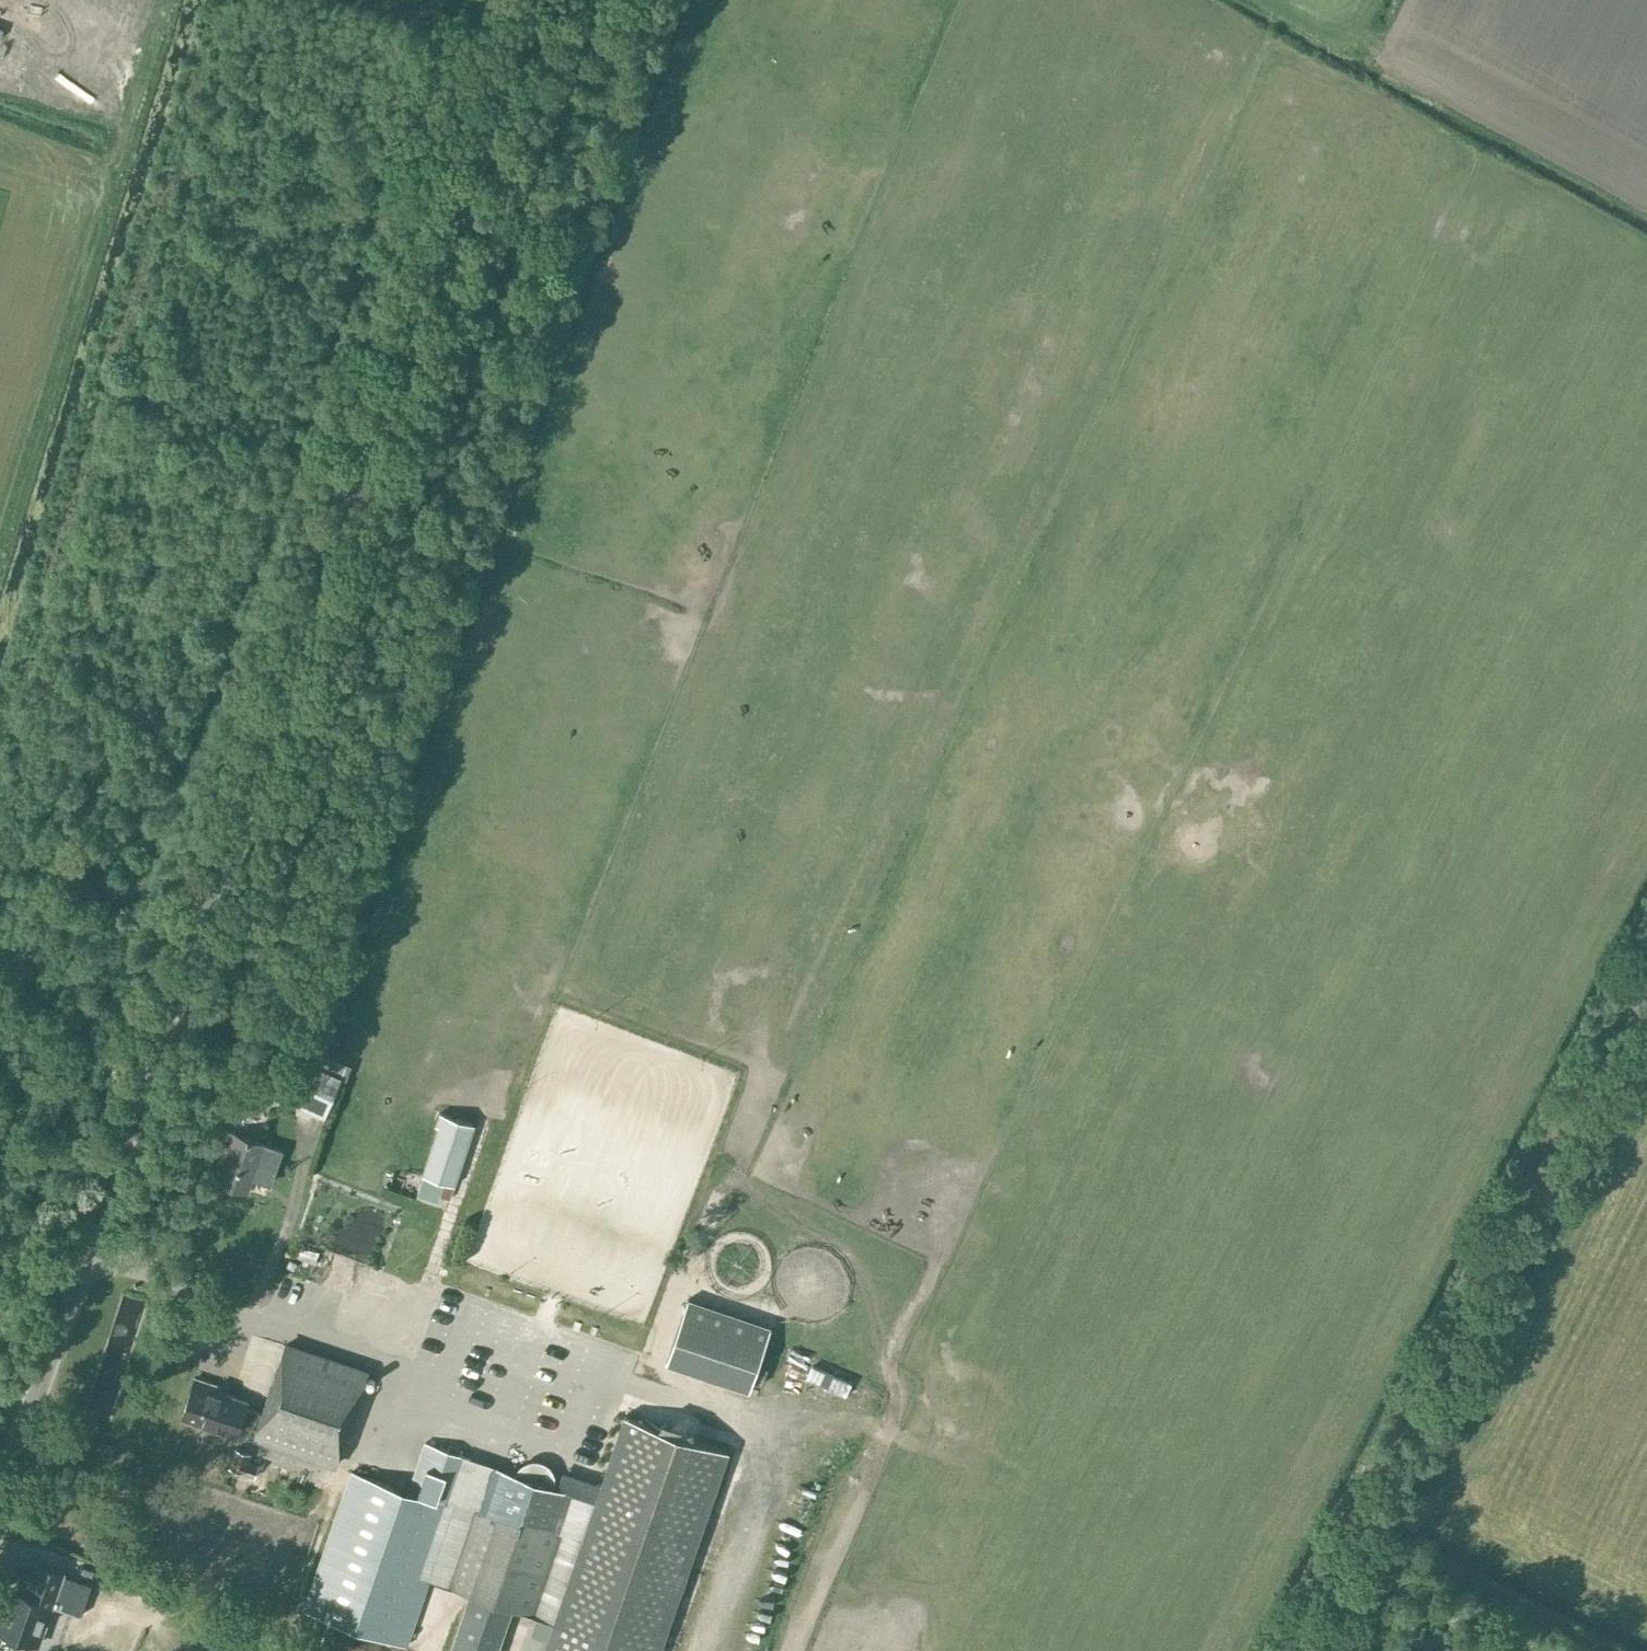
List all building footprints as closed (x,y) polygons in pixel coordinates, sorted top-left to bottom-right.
[(474,1125),(440,1113),(436,1126),(440,1127),(417,1193),(439,1200),(445,1183),(454,1186),(458,1174),(453,1172),(466,1136),(469,1137),(474,1125)] [(228,1152),(218,1181),(247,1191),(264,1142),(229,1130),(222,1150),(228,1152)] [(296,1262),(290,1260),(288,1266),(294,1268),(296,1262)] [(769,1329),(686,1301),(665,1363),(747,1391),(769,1329)] [(370,1369),(286,1341),(263,1409),(248,1404),(250,1399),(221,1390),(222,1386),(194,1377),(181,1418),(237,1436),(242,1422),(257,1427),(253,1439),(337,1467),(370,1369)] [(624,1414),(594,1500),(551,1485),(552,1480),(552,1475),(550,1470),(547,1466),(542,1463),(537,1461),(532,1461),(527,1462),(522,1465),(519,1469),(517,1474),(460,1454),(461,1450),(449,1446),(447,1450),(425,1442),(409,1490),(351,1471),(303,1610),(406,1645),(429,1579),(513,1607),(498,1650),(658,1650),(727,1449),(624,1414)] [(236,1448),(229,1467),(255,1477),(259,1466),(248,1461),(251,1454),(236,1448)] [(10,1589),(0,1620),(0,1630),(26,1638),(38,1601),(68,1611),(76,1585),(60,1580),(57,1588),(33,1581),(28,1595),(10,1589)]
